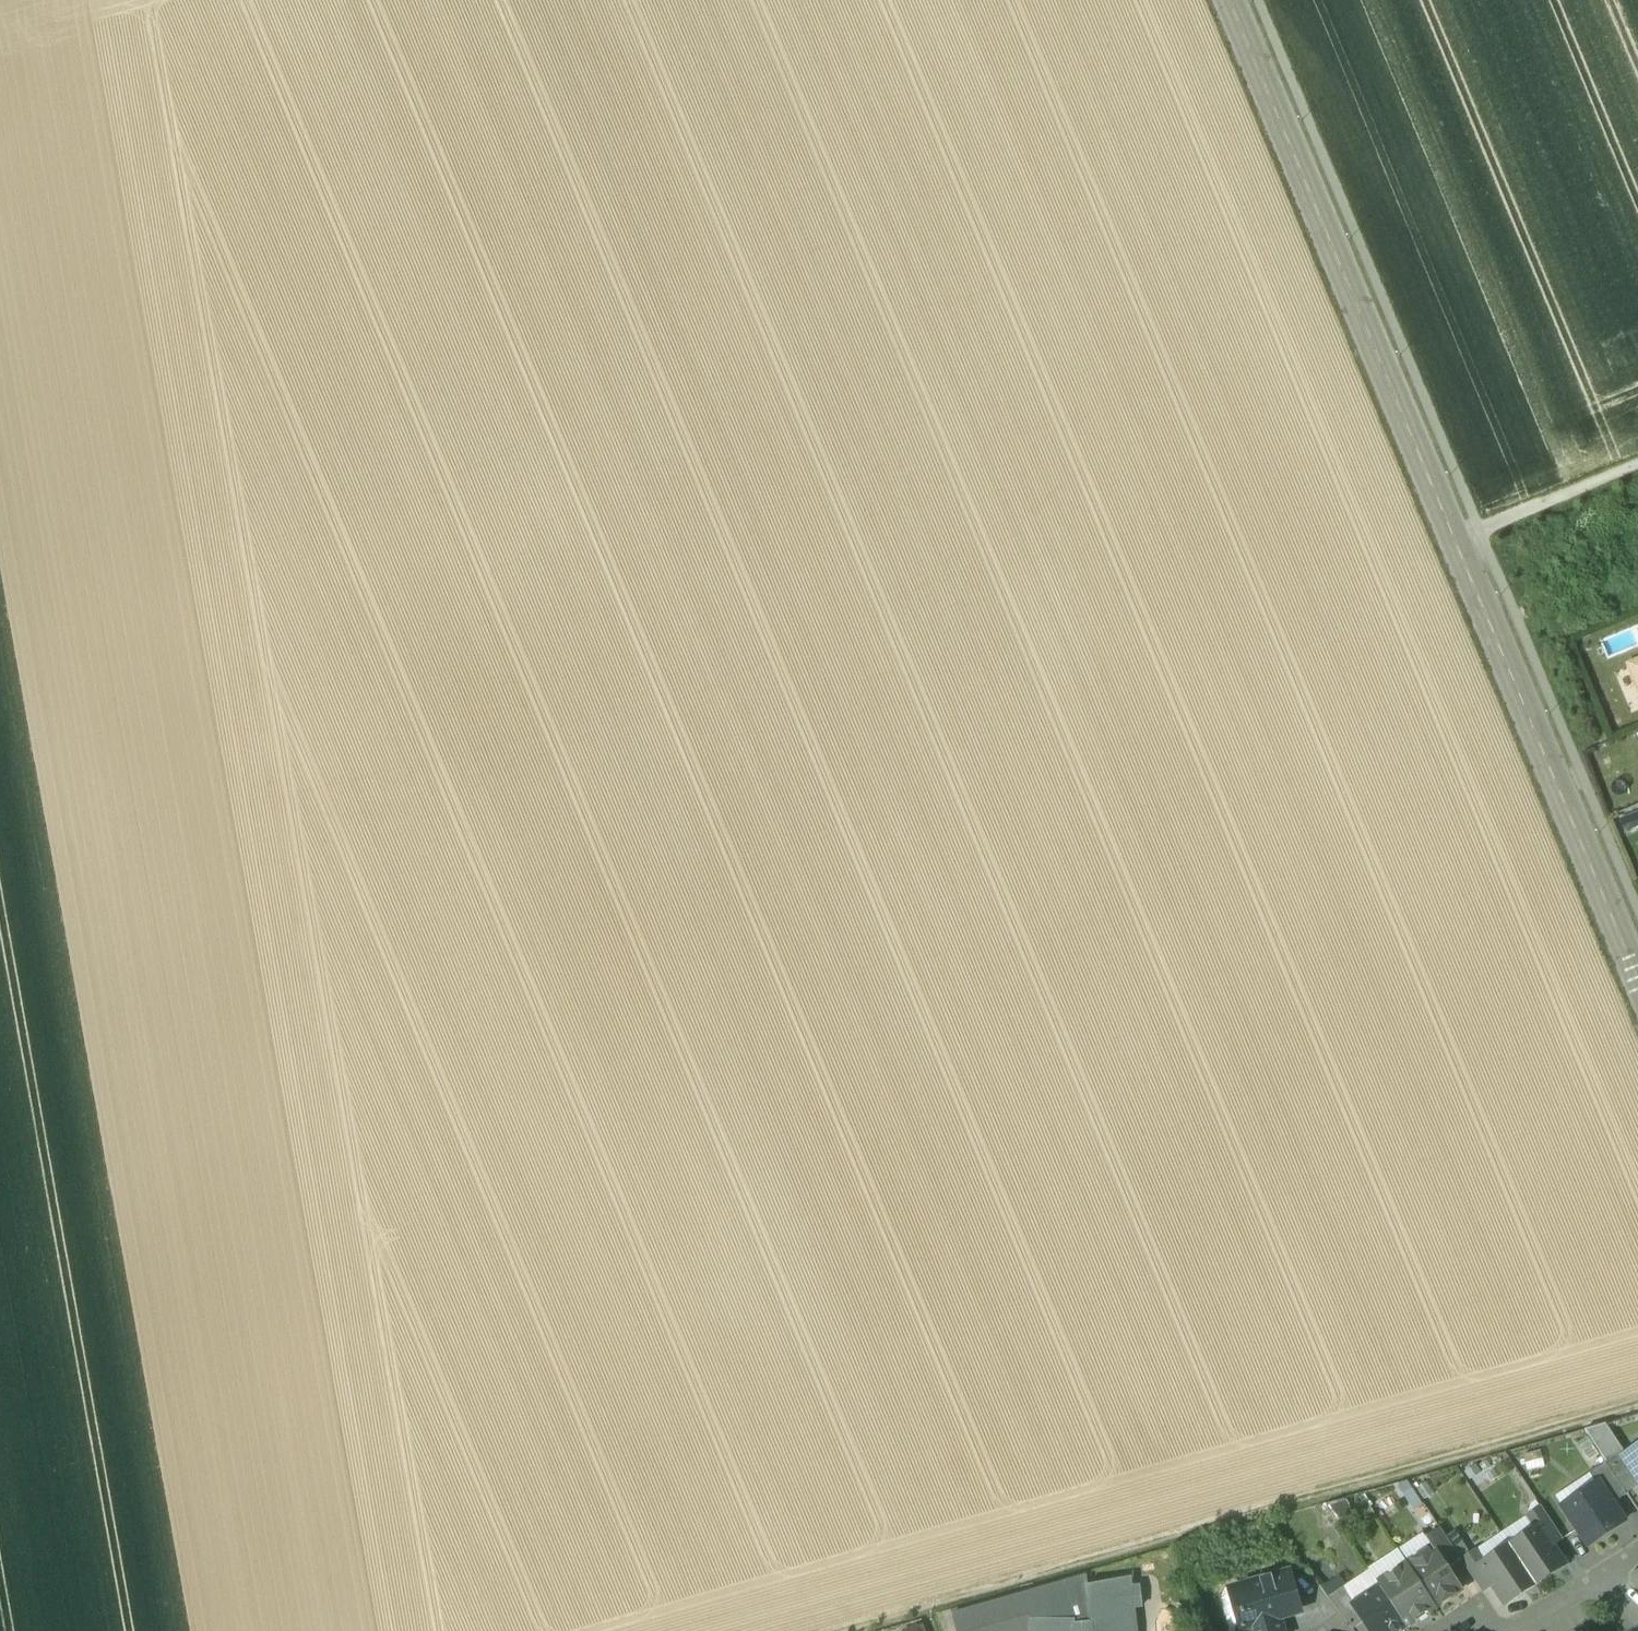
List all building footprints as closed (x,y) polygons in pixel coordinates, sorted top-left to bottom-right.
[(1605,1462),(1622,1450),(1604,1424),(1583,1431),(1605,1462)] [(1622,1450),(1605,1462),(1627,1494),(1637,1486),(1637,1476),(1628,1460),(1622,1450)] [(1628,1460),(1637,1476),(1637,1453),(1628,1460)] [(1627,1494),(1605,1462),(1589,1473),(1596,1484),(1598,1483),(1613,1504),(1617,1501),(1627,1494)] [(1596,1484),(1562,1507),(1588,1545),(1624,1521),(1613,1504),(1598,1483),(1596,1484)] [(1402,1490),(1415,1509),(1424,1503),(1411,1484),(1402,1490)] [(1329,1506),(1339,1523),(1355,1513),(1347,1500),(1329,1506)] [(1329,1529),(1339,1523),(1329,1506),(1319,1512),(1329,1529)] [(1562,1539),(1541,1507),(1528,1515),(1537,1528),(1539,1527),(1552,1546),(1562,1539)] [(1552,1546),(1539,1527),(1537,1528),(1509,1546),(1535,1584),(1564,1565),(1552,1546)] [(1440,1528),(1426,1538),(1432,1548),(1433,1547),(1448,1570),(1462,1561),(1461,1560),(1440,1528)] [(1482,1564),(1480,1565),(1493,1585),(1505,1603),(1535,1584),(1509,1546),(1482,1564)] [(1432,1548),(1408,1564),(1436,1606),(1461,1590),(1448,1570),(1433,1547),(1432,1548)] [(1482,1564),(1473,1551),(1461,1560),(1462,1561),(1482,1592),(1493,1585),(1480,1565),(1482,1564)] [(1408,1564),(1378,1584),(1381,1588),(1406,1626),(1436,1606),(1408,1564)] [(1290,1571),(1259,1580),(1260,1584),(1235,1591),(1231,1598),(1234,1608),(1240,1611),(1245,1629),(1281,1619),(1302,1613),(1290,1571)] [(952,1615),(957,1630),(1031,1630),(1031,1619),(1075,1620),(1074,1625),(1092,1623),(1090,1610),(1089,1610),(1086,1586),(1088,1586),(1086,1576),(952,1615)] [(1031,1619),(1031,1630),(1136,1630),(1134,1607),(1142,1606),(1140,1587),(1131,1588),(1130,1578),(1088,1586),(1086,1586),(1089,1610),(1090,1610),(1092,1623),(1074,1625),(1075,1620),(1031,1619)] [(1355,1606),(1343,1588),(1328,1598),(1352,1630),(1364,1622),(1354,1606),(1355,1606)] [(1354,1606),(1364,1622),(1371,1630),(1398,1630),(1406,1626),(1381,1588),(1355,1606),(1354,1606)] [(1249,1628),(1250,1630),(1284,1630),(1281,1619),(1249,1628)]
